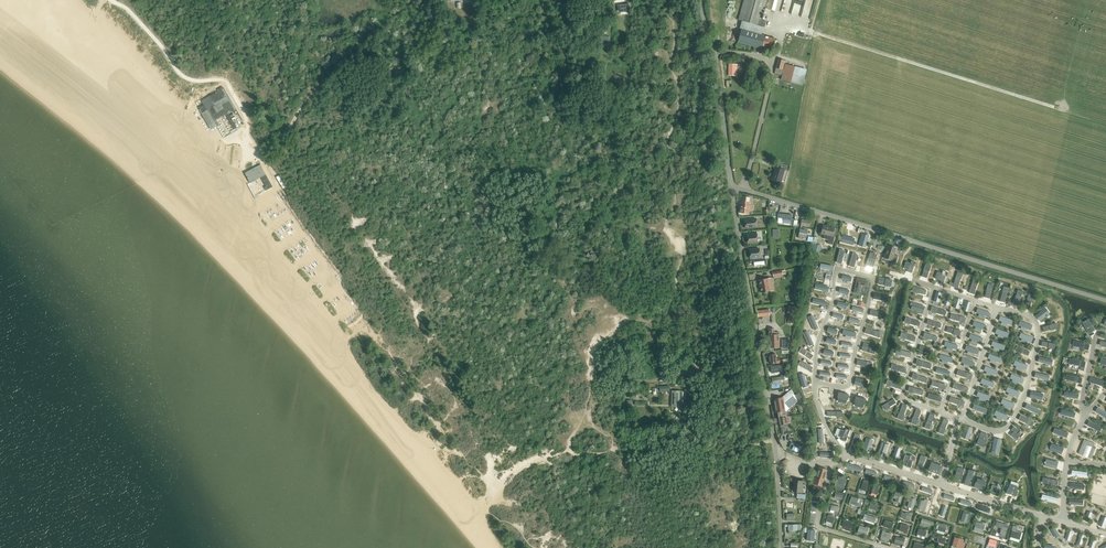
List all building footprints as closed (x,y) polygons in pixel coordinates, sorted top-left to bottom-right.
[(764,27),(766,21),(761,20),(767,0),(744,0),(738,20),(741,21),(739,29),(741,29),(738,42),(757,48),(756,51),(760,52),(762,47),(772,50),(775,39),(761,35),(764,27)] [(791,14),(794,0),(785,0),(782,12),(791,14)] [(629,4),(618,5),(618,9),(621,9),(621,13),(630,11),(629,4)] [(598,36),(598,40),(601,40),(600,44),(609,44),(610,37),(598,36)] [(807,70),(785,64),(786,61),(778,59),(774,74),(782,76),(781,80),(802,86),(807,70)] [(729,64),(728,76),(737,76),(737,64),(729,64)] [(204,105),(198,108),(199,109),(211,130),(219,125),(216,120),(226,115),(235,130),(237,129),(237,128),(229,114),(231,112),(232,113),(235,111),(235,110),(236,110),(228,95),(227,96),(226,96),(222,89),(202,101),(204,105)] [(245,173),(250,183),(261,178),(266,187),(264,187),(266,191),(268,190),(273,187),(261,165),(256,167),(245,173)] [(787,171),(788,168),(781,166),(780,169),(775,167),(772,180),(781,183),(784,170),(787,171)] [(740,203),(739,213),(749,214),(750,205),(748,205),(749,198),(747,197),(742,196),(740,203)] [(778,213),(778,218),(783,218),(782,223),(790,224),(793,225),(793,220),(791,219),(791,215),(778,213)] [(755,219),(744,220),(745,228),(755,228),(755,219)] [(801,225),(801,227),(804,228),(804,226),(809,227),(810,221),(801,220),(801,225)] [(823,226),(821,234),(824,234),(823,239),(828,240),(827,244),(832,245),(834,237),(832,236),(834,229),(834,228),(823,226)] [(800,229),(798,238),(802,239),(802,237),(806,238),(808,230),(800,229)] [(757,234),(747,235),(748,243),(758,242),(757,234)] [(862,234),(859,246),(866,248),(869,236),(866,235),(865,234),(865,235),(862,234)] [(843,236),(841,242),(853,245),(854,242),(854,241),(854,238),(843,236)] [(813,245),(812,249),(821,251),(822,247),(817,245),(818,239),(815,238),(813,245)] [(888,246),(884,259),(892,261),(891,264),(895,265),(898,256),(895,255),(894,255),(896,249),(888,246)] [(759,249),(749,250),(750,258),(760,257),(759,249)] [(870,252),(866,265),(873,267),(877,254),(870,252)] [(906,261),(904,269),(908,270),(907,272),(912,273),(915,262),(911,261),(911,263),(906,261)] [(924,270),(922,277),(927,278),(929,272),(931,266),(926,264),(924,270)] [(938,271),(935,279),(940,280),(939,282),(943,284),(947,272),(943,271),(942,273),(938,271)] [(958,273),(953,287),(958,289),(961,280),(963,274),(958,273)] [(879,277),(878,284),(890,287),(891,283),(892,282),(891,282),(891,280),(879,277)] [(771,278),(759,280),(761,293),(770,291),(769,282),(772,282),(771,278)] [(974,278),(969,293),(974,295),(977,286),(979,280),(974,278)] [(857,279),(854,293),(855,293),(855,294),(858,294),(859,294),(861,285),(867,286),(868,282),(857,279)] [(815,284),(814,289),(825,291),(828,292),(829,287),(815,284)] [(914,287),(913,291),(918,292),(918,293),(925,295),(927,290),(914,287)] [(1003,287),(1000,301),(1005,303),(1007,294),(1008,288),(1003,287)] [(1018,290),(1013,304),(1018,306),(1021,297),(1023,291),(1018,290)] [(874,293),(873,299),(879,300),(881,300),(888,301),(889,296),(874,293)] [(1027,299),(1024,308),(1029,310),(1032,301),(1034,295),(1029,293),(1027,299)] [(813,298),(812,303),(822,306),(825,307),(826,301),(813,298)] [(912,306),(911,309),(923,313),(925,306),(913,303),(912,306)] [(932,306),(931,311),(945,316),(947,311),(938,308),(932,306)] [(790,307),(788,320),(789,321),(788,323),(794,324),(794,322),(795,322),(797,308),(790,307)] [(977,308),(976,313),(978,314),(984,316),(988,317),(990,313),(977,308)] [(1045,308),(1035,315),(1040,321),(1049,313),(1045,308)] [(871,310),(870,315),(879,317),(884,318),(885,313),(880,312),(871,310)] [(951,314),(950,319),(959,321),(964,323),(965,317),(960,316),(951,314)] [(813,316),(808,317),(814,330),(818,328),(813,316)] [(1000,316),(999,321),(1011,325),(1013,321),(1000,316)] [(906,317),(904,322),(919,327),(920,322),(911,319),(906,317)] [(1089,319),(1083,322),(1089,334),(1095,330),(1089,319)] [(928,320),(926,325),(933,327),(933,326),(940,328),(942,324),(928,320)] [(974,321),(972,326),(985,330),(986,325),(974,321)] [(1020,321),(1018,325),(1031,330),(1032,325),(1020,321)] [(1056,323),(1042,327),(1044,332),(1050,330),(1057,328),(1056,323)] [(947,327),(946,332),(952,334),(959,336),(961,331),(947,327)] [(866,328),(865,333),(880,337),(879,337),(881,333),(875,331),(866,328)] [(774,329),(769,329),(769,348),(779,348),(779,344),(779,332),(774,333),(774,329)] [(997,329),(995,333),(1008,338),(1009,333),(997,329)] [(808,331),(803,333),(809,346),(813,344),(808,331)] [(902,332),(900,338),(914,342),(916,337),(907,334),(902,332)] [(924,333),(922,337),(922,338),(930,340),(936,341),(938,337),(924,333)] [(1021,333),(1019,337),(1031,342),(1033,338),(1021,333)] [(970,334),(969,338),(981,343),(983,338),(970,334)] [(945,341),(944,346),(956,350),(958,345),(945,341)] [(993,341),(991,346),(1004,350),(1005,346),(993,341)] [(1075,341),(1074,346),(1085,348),(1085,349),(1089,350),(1090,345),(1075,341)] [(864,343),(862,350),(874,354),(876,347),(864,343)] [(920,346),(919,350),(925,352),(932,354),(933,350),(920,346)] [(966,346),(965,350),(977,355),(979,350),(966,346)] [(1017,346),(1015,351),(1021,353),(1028,356),(1030,352),(1023,349),(1017,346)] [(801,348),(799,352),(804,356),(810,360),(813,356),(801,348)] [(897,348),(896,353),(910,358),(911,353),(902,350),(903,350),(897,348)] [(776,354),(769,355),(770,363),(776,363),(780,363),(779,358),(776,359),(776,354)] [(989,354),(988,358),(1000,363),(1002,359),(989,354)] [(940,355),(939,359),(952,363),(953,358),(940,355)] [(962,358),(961,363),(973,367),(975,363),(962,358)] [(1071,359),(1070,364),(1082,366),(1081,367),(1085,367),(1086,362),(1071,359)] [(918,360),(916,365),(930,369),(932,364),(923,362),(923,361),(918,360)] [(800,361),(798,365),(804,369),(810,372),(813,368),(800,361)] [(1015,361),(1013,365),(1026,370),(1027,365),(1015,361)] [(892,364),(891,369),(905,373),(907,369),(897,366),(898,366),(892,364)] [(779,365),(771,367),(772,373),(780,372),(779,365)] [(985,366),(984,371),(996,375),(998,371),(985,366)] [(937,368),(935,372),(945,375),(945,376),(948,377),(949,374),(949,373),(949,371),(937,368)] [(958,370),(956,375),(965,378),(970,379),(972,374),(967,372),(967,373),(958,370)] [(804,373),(799,375),(803,387),(805,387),(808,386),(807,383),(804,373)] [(913,373),(912,379),(916,380),(926,383),(927,378),(918,375),(919,375),(913,373)] [(1012,374),(1010,378),(1022,383),(1024,379),(1012,374)] [(1067,375),(1066,380),(1078,382),(1078,383),(1081,384),(1082,378),(1067,375)] [(856,378),(854,385),(866,388),(867,385),(867,383),(868,381),(856,378)] [(1091,378),(1090,382),(1104,386),(1105,382),(1091,378)] [(982,379),(980,383),(993,388),(994,383),(982,379)] [(888,380),(886,385),(890,387),(891,387),(891,386),(900,390),(902,385),(893,382),(888,380)] [(932,381),(931,385),(937,387),(937,388),(944,390),(945,385),(939,383),(932,381)] [(954,383),(952,388),(966,393),(968,388),(962,386),(954,383)] [(910,386),(908,392),(914,394),(914,393),(922,395),(923,391),(910,386)] [(1008,387),(1006,392),(1018,396),(1020,392),(1008,387)] [(672,391),(671,407),(679,407),(682,407),(683,391),(680,391),(672,391)] [(783,397),(773,399),(775,412),(777,412),(778,419),(786,417),(785,411),(797,401),(792,391),(790,391),(788,397),(783,398),(783,397)] [(1031,391),(1029,398),(1041,400),(1042,398),(1042,396),(1043,394),(1031,391)] [(839,392),(837,397),(838,397),(839,398),(838,401),(846,403),(847,400),(848,400),(849,395),(839,392)] [(978,392),(976,396),(979,397),(985,399),(989,401),(990,396),(978,392)] [(929,394),(928,398),(940,402),(942,397),(929,394)] [(856,396),(854,401),(855,402),(856,402),(855,405),(863,407),(863,404),(864,404),(865,404),(866,399),(856,396)] [(950,397),(948,402),(962,406),(964,401),(959,399),(959,400),(950,397)] [(894,399),(882,406),(884,410),(890,407),(889,407),(896,403),(894,399)] [(1002,399),(1001,403),(1013,408),(1015,404),(1002,399)] [(899,413),(897,418),(902,420),(907,406),(902,404),(899,413)] [(1027,404),(1025,408),(1038,414),(1040,410),(1027,404)] [(974,405),(973,409),(985,414),(987,409),(974,405)] [(1096,412),(1105,418),(1105,413),(1098,408),(1096,412)] [(913,418),(911,423),(916,425),(921,411),(916,409),(913,417),(913,418)] [(1062,410),(1061,414),(1072,417),(1074,418),(1076,413),(1063,410),(1062,409),(1062,410)] [(996,411),(994,415),(1006,420),(1008,416),(996,411)] [(926,422),(924,427),(930,429),(935,415),(930,413),(927,422),(926,422)] [(1021,415),(1018,420),(1026,424),(1031,427),(1034,422),(1029,419),(1021,415)] [(786,417),(778,419),(779,425),(780,425),(780,428),(784,427),(788,427),(787,424),(790,423),(789,416),(786,417)] [(940,427),(938,432),(944,434),(945,429),(948,420),(944,418),(940,427)] [(1089,421),(1087,425),(1100,432),(1102,427),(1089,421)] [(966,426),(961,437),(965,439),(968,440),(972,428),(966,426)] [(1014,432),(1011,436),(1016,440),(1019,436),(1021,437),(1023,434),(1014,426),(1011,430),(1014,432)] [(837,429),(835,435),(838,436),(842,438),(841,441),(846,442),(848,434),(844,433),(845,431),(840,429),(840,430),(837,429)] [(1053,433),(1054,433),(1067,438),(1069,433),(1062,431),(1062,430),(1059,429),(1059,430),(1056,429),(1054,433),(1053,433)] [(981,432),(977,445),(983,447),(988,435),(981,432)] [(853,439),(850,449),(855,450),(860,436),(855,435),(854,439),(853,439)] [(866,438),(863,450),(869,452),(873,440),(866,438)] [(994,438),(992,450),(994,451),(995,451),(998,452),(1001,440),(994,438)] [(1085,440),(1079,454),(1092,459),(1096,449),(1093,448),(1095,444),(1085,440)] [(882,443),(878,455),(884,457),(888,445),(882,443)] [(1051,447),(1050,450),(1061,454),(1064,448),(1052,444),(1051,446),(1050,447),(1051,447)] [(895,450),(891,462),(896,463),(901,450),(898,449),(898,448),(895,447),(894,450),(895,450)] [(905,456),(903,462),(907,463),(907,464),(906,467),(910,468),(914,456),(910,455),(909,457),(905,456)] [(919,461),(916,470),(921,472),(924,463),(926,457),(921,456),(919,461)] [(1046,463),(1045,466),(1057,469),(1058,462),(1047,459),(1046,462),(1045,462),(1045,463),(1046,463)] [(931,462),(928,471),(929,471),(938,475),(941,466),(932,463),(931,462)] [(847,466),(846,468),(860,472),(861,467),(848,463),(848,464),(847,464),(847,465),(847,466)] [(818,467),(813,484),(822,487),(827,470),(818,467)] [(956,473),(953,482),(958,483),(961,475),(963,469),(957,467),(956,473)] [(966,479),(964,485),(969,486),(971,480),(974,472),(968,470),(965,478),(966,479)] [(856,487),(859,476),(853,475),(850,486),(856,487)] [(839,480),(836,487),(843,489),(845,482),(846,479),(838,476),(837,479),(839,480)] [(794,487),(793,492),(802,493),(803,488),(803,484),(804,485),(805,480),(794,479),(794,487)] [(975,483),(974,487),(984,490),(985,486),(984,485),(985,481),(976,479),(975,483)] [(993,485),(990,492),(994,494),(994,495),(998,497),(1002,486),(998,484),(997,486),(993,485)] [(1007,488),(1006,493),(1016,496),(1018,492),(1017,491),(1018,487),(1009,485),(1008,488),(1007,488)] [(835,494),(834,498),(842,500),(843,496),(844,494),(836,491),(835,494)] [(894,495),(893,498),(896,499),(895,501),(900,503),(903,494),(895,492),(894,495)] [(1044,495),(1042,499),(1046,500),(1047,501),(1047,500),(1057,503),(1058,499),(1059,499),(1059,498),(1058,498),(1044,495),(1043,494),(1043,495),(1044,495)] [(851,496),(849,503),(859,507),(859,506),(860,507),(863,500),(851,496)] [(907,498),(906,501),(909,502),(907,507),(913,509),(916,501),(907,498)] [(921,500),(919,509),(924,511),(927,500),(924,499),(924,501),(921,500)] [(830,510),(830,512),(837,514),(838,512),(840,507),(832,504),(830,510)] [(979,505),(977,509),(988,513),(990,508),(979,505)] [(952,510),(950,517),(956,519),(958,511),(952,510)] [(961,520),(968,522),(971,514),(964,511),(961,520)] [(902,512),(901,517),(904,518),(904,520),(910,521),(912,514),(906,512),(905,513),(902,512)] [(826,521),(826,524),(830,525),(831,523),(833,523),(835,517),(834,517),(835,516),(831,515),(831,516),(828,515),(826,521)] [(867,515),(865,520),(874,523),(876,518),(867,515)] [(885,520),(883,527),(891,529),(893,523),(885,520)] [(844,521),(842,527),(845,528),(844,530),(851,532),(853,524),(844,521)] [(997,522),(996,526),(1002,528),(1000,533),(1006,535),(1009,525),(997,522)] [(901,523),(899,531),(907,533),(909,526),(901,523)] [(939,524),(937,530),(945,533),(947,526),(939,524)] [(976,524),(974,531),(982,533),(984,526),(976,524)] [(1012,530),(1010,537),(1019,540),(1022,533),(1016,531),(1018,526),(1013,525),(1012,530)] [(859,526),(857,533),(863,535),(863,533),(867,534),(869,528),(859,526)] [(918,529),(917,535),(925,537),(927,531),(918,529)] [(883,531),(880,539),(889,541),(891,534),(885,532),(885,531),(883,531)] [(896,536),(894,542),(903,545),(905,538),(902,537),(902,538),(896,536)] [(938,536),(936,542),(939,543),(938,545),(943,546),(946,538),(938,536)] [(952,546),(958,547),(960,547),(962,539),(956,538),(955,541),(953,540),(952,546)]
